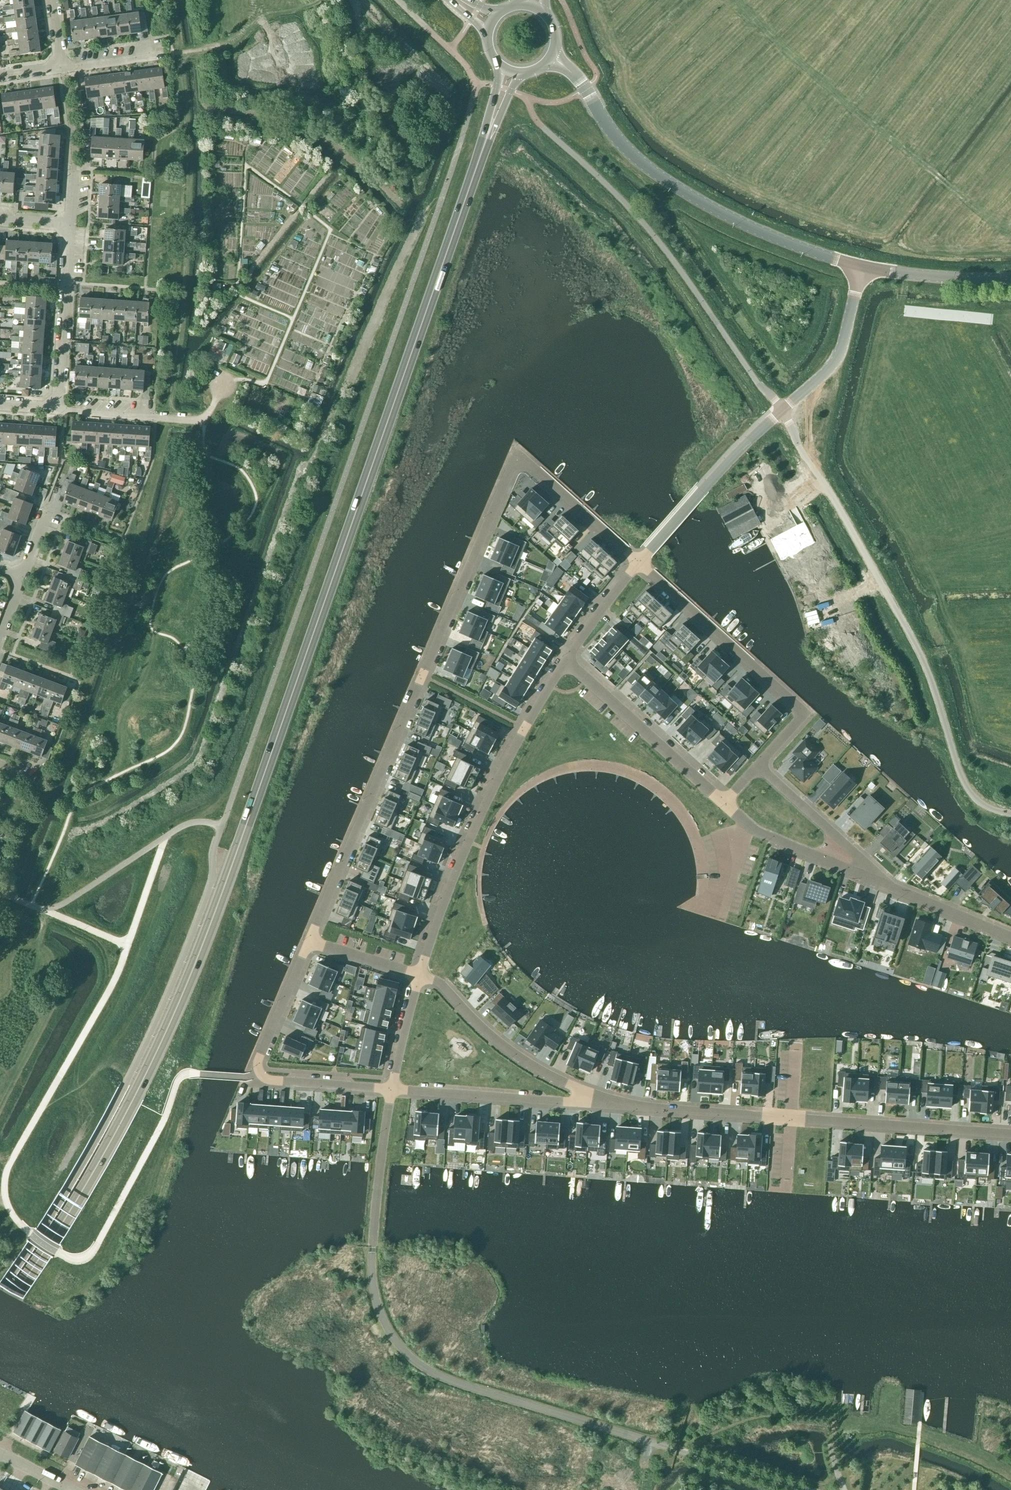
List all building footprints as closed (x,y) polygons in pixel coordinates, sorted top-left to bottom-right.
[(14,5),(15,10),(35,7),(34,0),(13,0),(14,5)] [(127,15),(130,34),(142,33),(139,13),(132,14),(131,3),(126,3),(127,15)] [(127,15),(121,15),(119,4),(114,5),(116,16),(119,36),(130,34),(127,15)] [(116,16),(109,17),(108,6),(103,6),(105,18),(107,37),(119,36),(116,16)] [(16,16),(4,18),(5,23),(16,21),(36,18),(35,7),(15,10),(16,16)] [(105,18),(98,18),(97,7),(92,8),(93,19),(94,19),(96,39),(107,37),(105,18)] [(94,19),(93,19),(87,20),(85,9),(81,9),(82,21),(85,40),(96,39),(94,19)] [(82,21),(76,21),(74,10),(69,11),(71,22),(73,42),(85,40),(82,21)] [(36,18),(16,21),(17,28),(18,32),(38,30),(36,18)] [(38,30),(18,32),(19,39),(19,44),(39,41),(38,30)] [(39,41),(19,44),(21,55),(41,52),(39,41)] [(152,90),(154,90),(162,89),(163,98),(168,98),(167,87),(165,88),(162,68),(149,70),(152,90)] [(156,99),(154,90),(152,90),(149,70),(136,72),(139,92),(142,91),(149,90),(150,100),(156,99)] [(143,101),(142,91),(139,92),(136,72),(124,74),(126,93),(129,93),(136,92),(138,102),(143,101)] [(130,103),(129,93),(126,93),(124,74),(111,75),(114,95),(116,95),(124,94),(125,104),(130,103)] [(117,105),(116,95),(114,95),(111,75),(98,77),(101,97),(103,96),(111,95),(112,105),(117,105)] [(105,106),(103,96),(101,97),(98,77),(85,79),(88,99),(98,97),(100,107),(105,106)] [(43,110),(46,109),(53,108),(55,118),(60,117),(58,107),(56,107),(53,88),(40,90),(43,110)] [(47,119),(46,109),(43,110),(40,90),(28,91),(30,111),(33,111),(40,110),(42,120),(47,119)] [(34,121),(33,111),(30,111),(28,91),(15,93),(18,113),(20,113),(28,112),(29,122),(34,121)] [(22,123),(20,113),(18,113),(15,93),(2,95),(5,115),(15,113),(16,123),(22,123)] [(106,138),(103,138),(95,137),(96,127),(91,127),(90,137),(92,138),(91,157),(104,158),(106,138)] [(119,139),(116,139),(108,138),(109,128),(104,128),(103,138),(106,138),(104,158),(117,159),(119,139)] [(132,140),(129,139),(121,139),(122,129),(116,129),(116,139),(119,139),(117,159),(130,160),(132,140)] [(132,140),(130,160),(143,161),(145,141),(134,140),(134,130),(129,129),(129,139),(132,140)] [(40,146),(60,148),(60,136),(40,134),(40,141),(28,141),(28,145),(40,146)] [(59,159),(60,148),(40,146),(39,153),(28,152),(27,157),(39,157),(59,159)] [(58,170),(59,159),(39,157),(38,164),(27,163),(26,168),(38,169),(58,170)] [(3,173),(2,193),(13,194),(15,174),(8,173),(9,162),(4,161),(3,173)] [(57,182),(58,170),(38,169),(37,175),(26,175),(26,179),(37,180),(57,182)] [(56,193),(57,182),(37,180),(37,187),(25,186),(25,191),(36,192),(36,191),(56,193)] [(100,196),(120,197),(121,190),(132,191),(132,192),(141,193),(141,187),(121,186),(121,185),(101,184),(100,196)] [(55,205),(56,193),(36,191),(36,192),(36,198),(24,197),(24,202),(36,203),(55,205)] [(132,198),(120,197),(100,196),(99,207),(119,208),(120,202),(131,203),(132,198)] [(131,209),(119,208),(99,207),(98,219),(118,220),(119,213),(130,214),(131,209)] [(105,241),(125,242),(125,236),(137,236),(137,232),(126,231),(106,229),(105,241)] [(18,242),(6,241),(6,246),(1,246),(0,258),(0,260),(5,260),(5,261),(12,261),(11,273),(16,273),(17,262),(18,242)] [(124,253),(125,242),(105,241),(104,252),(124,253)] [(28,262),(30,242),(18,242),(17,262),(24,262),(23,274),(28,274),(28,262)] [(40,263),(41,243),(30,242),(28,262),(35,263),(34,274),(39,275),(40,263)] [(40,263),(46,264),(46,275),(50,276),(51,264),(53,244),(41,243),(40,263)] [(135,254),(124,253),(104,252),(103,264),(123,265),(124,258),(135,259),(135,254)] [(221,291),(221,284),(213,283),(212,290),(221,291)] [(26,308),(46,310),(47,298),(27,296),(26,303),(15,303),(14,307),(26,308)] [(91,319),(93,299),(81,298),(79,318),(87,319),(86,330),(91,330),(91,319)] [(103,320),(104,300),(93,299),(91,319),(98,319),(97,331),(102,331),(103,320)] [(114,321),(115,301),(104,300),(103,320),(109,320),(108,332),(113,332),(114,321)] [(125,321),(127,301),(115,301),(114,321),(121,321),(120,332),(125,333),(125,321)] [(137,322),(138,302),(127,301),(125,321),(132,322),(131,333),(136,334),(137,322)] [(137,322),(143,323),(142,334),(147,334),(148,323),(150,303),(138,302),(137,322)] [(45,321),(46,310),(26,308),(25,315),(14,314),(14,319),(25,320),(45,321)] [(231,320),(236,312),(233,309),(227,316),(231,320)] [(44,332),(45,321),(25,320),(25,326),(13,325),(13,330),(24,331),(44,332)] [(44,344),(44,332),(24,331),(24,338),(12,337),(12,342),(23,342),(44,344)] [(139,335),(139,343),(148,343),(149,335),(139,335)] [(43,355),(44,344),(23,342),(23,349),(12,348),(11,353),(23,354),(43,355)] [(228,342),(224,352),(231,354),(234,345),(228,342)] [(235,352),(230,361),(237,364),(241,355),(235,352)] [(42,366),(43,355),(23,354),(22,360),(11,359),(10,364),(22,365),(42,366)] [(88,367),(81,366),(82,355),(77,355),(76,366),(75,386),(86,387),(88,367)] [(99,368),(92,367),(93,356),(89,355),(88,367),(86,387),(98,388),(99,368)] [(111,369),(110,369),(104,368),(105,357),(100,356),(99,368),(98,388),(109,389),(111,369)] [(122,369),(115,369),(116,357),(111,357),(110,369),(111,369),(109,389),(120,389),(122,369)] [(133,370),(127,370),(127,358),(123,358),(122,369),(120,389),(132,390),(133,370)] [(133,370),(132,390),(143,391),(145,371),(138,371),(139,359),(134,359),(133,370)] [(41,378),(42,366),(22,365),(21,372),(10,371),(10,376),(21,376),(41,378)] [(40,389),(41,378),(21,376),(21,383),(9,382),(9,387),(20,388),(40,389)] [(85,443),(86,423),(73,422),(72,442),(82,443),(81,453),(87,453),(87,443),(85,443)] [(98,444),(99,424),(86,423),(85,443),(87,443),(95,444),(94,454),(99,454),(100,444),(98,444)] [(17,445),(18,425),(5,424),(4,444),(6,444),(14,445),(13,455),(19,455),(19,445),(17,445)] [(110,445),(112,425),(99,424),(98,444),(100,444),(108,445),(107,455),(112,455),(113,445),(110,445)] [(29,446),(31,426),(18,425),(17,445),(19,445),(27,446),(26,456),(31,456),(32,446),(29,446)] [(123,446),(125,426),(112,425),(110,445),(113,445),(121,445),(120,455),(125,456),(126,446),(123,446)] [(42,447),(44,427),(31,426),(29,446),(32,446),(40,447),(39,457),(44,457),(45,447),(42,447)] [(136,447),(137,427),(125,426),(123,446),(126,446),(133,446),(133,456),(138,457),(139,447),(136,447)] [(42,447),(45,447),(53,448),(52,458),(57,458),(58,448),(55,447),(57,428),(44,427),(42,447)] [(136,447),(139,447),(146,447),(145,457),(151,458),(151,447),(149,447),(151,428),(137,427),(136,447)] [(11,476),(36,485),(40,475),(22,468),(20,474),(13,472),(11,476)] [(121,485),(125,476),(113,472),(110,482),(121,485)] [(66,494),(63,503),(76,507),(83,488),(80,487),(73,485),(76,475),(72,474),(69,480),(66,478),(61,492),(66,494)] [(32,496),(36,485),(11,476),(10,480),(17,483),(14,489),(32,496)] [(95,493),(92,492),(85,489),(88,480),(84,478),(80,487),(83,488),(76,507),(87,512),(95,493)] [(107,497),(104,496),(97,494),(100,484),(96,483),(92,492),(95,493),(87,512),(100,516),(107,497)] [(107,497),(100,516),(112,521),(119,502),(109,498),(112,489),(108,487),(104,496),(107,497)] [(12,508),(29,515),(33,504),(17,498),(19,493),(7,488),(3,498),(14,502),(12,508)] [(531,489),(522,499),(517,495),(509,504),(522,515),(540,496),(541,494),(534,488),(533,490),(532,488),(531,489)] [(549,504),(540,496),(522,515),(536,528),(544,519),(540,515),(549,504)] [(745,496),(718,510),(733,538),(760,524),(745,496)] [(29,515),(12,508),(9,514),(2,511),(0,518),(0,522),(11,526),(13,521),(25,525),(29,515)] [(571,524),(561,515),(551,527),(546,523),(538,532),(552,544),(554,542),(571,524)] [(802,519),(768,537),(778,555),(800,543),(801,545),(812,540),(802,519)] [(11,526),(0,522),(0,533),(2,534),(0,539),(0,540),(17,546),(21,536),(9,531),(11,526)] [(579,531),(571,524),(554,542),(562,549),(560,551),(565,556),(573,547),(568,543),(579,531)] [(64,553),(80,559),(83,551),(88,553),(92,543),(80,538),(78,545),(68,541),(64,553)] [(512,543),(499,538),(495,549),(519,559),(526,543),(515,538),(512,543)] [(599,547),(591,539),(577,554),(586,562),(599,547)] [(17,546),(0,540),(0,552),(13,557),(17,546)] [(609,555),(599,547),(586,562),(583,565),(592,574),(593,572),(609,555)] [(519,559),(495,549),(490,560),(503,565),(501,571),(512,576),(519,559)] [(571,552),(565,559),(570,564),(577,556),(571,552)] [(77,567),(80,559),(64,553),(59,565),(69,569),(67,575),(78,579),(82,569),(77,567)] [(617,563),(609,555),(593,572),(602,580),(617,563)] [(814,576),(821,586),(829,580),(822,571),(814,576)] [(54,578),(50,589),(71,597),(74,589),(80,592),(84,581),(78,579),(67,575),(64,581),(54,578)] [(497,580),(484,575),(479,586),(504,596),(511,579),(499,575),(497,580)] [(552,575),(546,582),(550,585),(553,587),(558,579),(552,575)] [(546,582),(541,589),(545,592),(547,589),(550,585),(546,582)] [(504,596),(479,586),(474,596),(487,602),(485,608),(499,613),(501,607),(499,606),(504,596)] [(588,598),(572,586),(565,596),(581,608),(588,598)] [(63,604),(66,595),(50,589),(45,602),(55,605),(53,611),(64,616),(70,618),(74,608),(68,606),(63,604)] [(646,591),(629,609),(638,618),(641,614),(655,599),(646,591)] [(581,608),(565,596),(558,605),(575,617),(581,608)] [(655,599),(641,614),(650,622),(664,607),(655,599)] [(575,617),(558,605),(551,615),(568,627),(575,617)] [(664,607),(650,622),(658,630),(672,614),(664,607)] [(815,607),(802,610),(805,621),(818,618),(815,607)] [(60,626),(64,616),(53,611),(51,618),(41,614),(36,626),(52,632),(55,624),(60,626)] [(481,617),(468,611),(463,622),(488,633),(488,632),(486,631),(490,622),(492,623),(495,616),(483,611),(481,617)] [(528,614),(524,618),(532,623),(535,619),(528,614)] [(568,627),(551,615),(545,624),(561,636),(568,627)] [(621,621),(628,627),(632,623),(625,617),(621,621)] [(488,633),(463,622),(459,633),(472,639),(469,644),(481,649),(488,633)] [(637,624),(631,630),(637,635),(642,629),(637,624)] [(673,653),(691,632),(682,624),(672,636),(667,632),(659,641),(673,653)] [(49,640),(52,632),(36,626),(32,638),(41,642),(39,648),(52,653),(56,643),(49,640)] [(606,635),(621,649),(633,636),(623,627),(619,632),(613,627),(606,635)] [(691,632),(673,653),(686,665),(694,656),(689,652),(700,640),(691,632)] [(598,644),(615,659),(622,650),(621,649),(606,635),(598,644)] [(553,649),(535,638),(529,648),(546,659),(553,649)] [(615,659),(598,644),(590,653),(598,660),(594,665),(604,674),(617,660),(615,659)] [(479,653),(468,648),(465,654),(452,648),(447,659),(472,670),(479,653)] [(546,659),(529,648),(523,658),(540,668),(546,659)] [(697,658),(698,658),(690,667),(703,679),(706,676),(721,659),(712,651),(711,651),(712,651),(702,662),(698,657),(697,658)] [(646,659),(652,664),(657,659),(651,653),(646,659)] [(540,668),(523,658),(517,667),(535,678),(540,668)] [(472,670),(447,659),(443,670),(456,676),(454,681),(465,686),(468,680),(463,678),(468,668),(472,670)] [(721,659),(706,676),(715,683),(711,686),(716,691),(724,682),(725,682),(720,677),(729,667),(721,659)] [(499,662),(495,667),(501,671),(504,665),(499,662)] [(20,670),(8,665),(2,681),(0,686),(0,689),(3,691),(6,683),(14,686),(20,670)] [(490,667),(486,675),(491,678),(495,670),(490,667)] [(511,677),(528,688),(535,678),(517,667),(511,677)] [(21,704),(32,674),(20,670),(14,686),(21,689),(19,696),(17,702),(21,704)] [(630,689),(639,697),(653,682),(656,678),(647,670),(636,681),(630,689)] [(634,672),(630,676),(636,681),(640,677),(634,672)] [(37,695),(43,679),(32,674),(21,704),(24,705),(27,699),(30,692),(37,695)] [(528,688),(511,677),(505,687),(522,697),(528,688)] [(732,688),(727,684),(727,685),(719,694),(733,706),(751,686),(750,685),(751,684),(744,677),(743,679),(742,678),(732,688)] [(47,707),(55,683),(43,679),(37,695),(45,698),(42,705),(47,707)] [(639,697),(647,704),(661,689),(653,682),(639,697)] [(55,683),(47,707),(45,712),(48,713),(50,708),(51,708),(54,701),(61,704),(67,688),(55,683)] [(522,697),(505,687),(501,684),(491,700),(503,707),(507,702),(516,708),(522,697)] [(751,686),(733,706),(746,718),(754,709),(755,708),(750,704),(759,694),(751,686)] [(656,712),(669,697),(661,689),(647,704),(656,712)] [(482,690),(479,695),(484,698),(487,700),(490,695),(487,693),(482,690)] [(9,696),(1,693),(0,696),(0,700),(7,703),(9,696)] [(435,703),(427,700),(420,716),(436,723),(443,708),(448,710),(452,701),(438,695),(435,703)] [(669,697),(656,712),(665,720),(678,705),(669,697)] [(782,714),(771,704),(771,705),(762,715),(757,711),(749,720),(764,734),(782,714)] [(676,731),(685,739),(701,720),(693,713),(695,711),(690,707),(682,716),(681,716),(686,720),(677,730),(676,731)] [(436,723),(420,716),(413,732),(430,739),(436,723)] [(490,722),(478,716),(475,721),(479,724),(474,734),(494,745),(499,734),(487,728),(490,722)] [(14,720),(10,718),(7,726),(0,723),(0,741),(6,743),(14,720)] [(701,720),(685,739),(694,747),(704,736),(708,740),(709,740),(717,731),(703,719),(701,720)] [(18,748),(24,732),(16,729),(19,722),(14,720),(6,743),(18,748)] [(738,730),(743,735),(744,735),(744,736),(748,731),(742,725),(738,730)] [(30,752),(38,729),(34,727),(31,735),(24,732),(18,748),(30,752)] [(38,729),(30,752),(42,757),(48,741),(40,738),(43,731),(38,729)] [(494,745),(474,734),(468,744),(464,742),(461,748),(473,754),(476,748),(488,755),(494,745)] [(706,758),(715,766),(733,746),(720,734),(711,743),(716,747),(706,758)] [(799,758),(790,769),(804,782),(811,774),(812,775),(817,769),(816,768),(810,762),(818,752),(805,740),(793,753),(799,758)] [(415,748),(407,745),(401,761),(417,768),(424,753),(429,755),(432,748),(418,742),(415,748)] [(733,746),(715,766),(724,774),(734,763),(738,767),(746,758),(733,746)] [(470,760),(459,754),(456,760),(461,762),(456,773),(475,783),(481,772),(468,765),(470,760)] [(417,768),(401,761),(394,778),(410,785),(417,768)] [(841,771),(833,764),(830,768),(838,775),(841,771)] [(475,783),(456,773),(450,783),(446,781),(443,787),(455,793),(458,787),(470,793),(475,783)] [(853,786),(842,776),(822,798),(833,808),(853,786)] [(871,782),(867,786),(871,790),(875,786),(871,782)] [(453,794),(440,789),(438,795),(442,797),(438,807),(458,816),(463,805),(450,799),(453,794)] [(403,797),(388,790),(381,807),(398,814),(398,813),(396,812),(403,797)] [(421,797),(409,792),(407,798),(419,803),(421,797)] [(883,808),(869,796),(865,800),(861,796),(853,805),(858,809),(851,816),(865,828),(883,808)] [(398,814),(381,807),(374,823),(391,830),(398,814)] [(458,816),(438,807),(433,818),(428,816),(426,822),(438,827),(440,822),(454,828),(458,816)] [(883,845),(891,853),(897,846),(899,848),(905,841),(906,842),(913,835),(901,825),(903,823),(902,823),(901,824),(898,822),(892,829),(888,825),(888,824),(887,824),(879,833),(880,834),(880,833),(884,837),(879,843),(882,845),(881,846),(881,847),(883,845)] [(436,831),(424,826),(421,832),(426,834),(421,845),(443,853),(447,842),(434,837),(436,831)] [(383,842),(369,836),(362,852),(376,858),(383,842)] [(925,842),(920,847),(923,850),(928,845),(925,842)] [(443,853),(421,845),(417,855),(412,854),(410,860),(422,865),(425,859),(438,864),(443,853)] [(942,857),(930,846),(910,869),(921,879),(942,857)] [(376,858),(362,852),(355,868),(367,873),(374,857),(376,858)] [(782,863),(769,858),(757,893),(770,898),(777,878),(779,879),(782,869),(780,868),(782,863)] [(421,870),(408,865),(405,872),(410,874),(407,884),(428,892),(431,880),(419,875),(421,870)] [(968,869),(959,879),(969,888),(977,878),(968,869)] [(790,871),(785,885),(794,888),(799,874),(790,871)] [(962,875),(958,871),(955,875),(951,871),(940,883),(948,890),(962,875)] [(363,887),(350,881),(343,897),(359,904),(357,903),(364,887),(363,887)] [(379,886),(366,881),(363,887),(364,887),(376,892),(377,891),(380,893),(382,889),(383,888),(381,887),(379,886)] [(995,886),(994,888),(988,883),(990,882),(991,883),(991,882),(990,881),(986,885),(978,894),(983,899),(980,903),(988,906),(987,907),(988,908),(989,907),(992,910),(991,910),(992,911),(994,909),(1000,915),(1003,913),(1010,916),(1010,900),(995,886)] [(825,904),(830,887),(821,884),(820,886),(807,883),(807,885),(800,883),(795,899),(802,902),(803,900),(815,904),(815,905),(816,902),(825,904)] [(428,892),(407,884),(403,895),(397,893),(395,900),(408,904),(410,898),(424,903),(428,892)] [(380,893),(380,894),(384,896),(388,888),(383,886),(383,888),(382,889),(380,893)] [(359,904),(343,897),(336,913),(352,920),(359,904)] [(839,899),(834,914),(848,919),(846,928),(854,930),(855,927),(863,930),(870,908),(862,906),(863,903),(856,901),(856,899),(855,901),(851,899),(850,902),(839,899)] [(406,907),(393,903),(392,909),(396,911),(393,921),(414,928),(417,916),(404,912),(406,907)] [(894,952),(904,918),(882,911),(871,945),(894,952)] [(932,925),(917,920),(909,944),(925,949),(925,948),(936,952),(941,936),(930,933),(932,925)] [(414,928),(393,921),(389,932),(384,930),(382,937),(395,941),(397,935),(410,940),(414,928)] [(367,924),(365,931),(372,933),(374,926),(368,924),(367,924)] [(953,937),(947,958),(970,965),(977,944),(953,937)] [(490,965),(480,957),(471,966),(468,964),(460,973),(463,976),(474,985),(482,991),(493,982),(485,972),(490,965)] [(992,957),(988,970),(983,968),(979,978),(987,981),(989,975),(1010,982),(1010,980),(1010,963),(992,957)] [(318,963),(313,973),(334,982),(338,972),(342,974),(345,968),(333,963),(331,968),(318,963)] [(934,969),(928,967),(926,975),(932,977),(934,969)] [(933,988),(940,990),(946,973),(938,971),(933,988)] [(313,973),(309,984),(322,990),(319,996),(331,1001),(334,994),(331,993),(336,983),(334,982),(313,973)] [(358,977),(356,984),(360,985),(363,986),(365,979),(358,977)] [(378,983),(378,986),(377,989),(396,994),(397,992),(397,991),(397,989),(398,987),(398,985),(399,983),(379,978),(379,980),(378,983)] [(369,1000),(374,1001),(393,1006),(394,1003),(394,1001),(395,998),(396,996),(396,994),(377,989),(372,988),(371,990),(371,991),(371,992),(370,995),(370,997),(369,998),(369,1000)] [(499,992),(491,1002),(496,1006),(492,1010),(501,1019),(501,1020),(502,1019),(509,1026),(521,1014),(515,1009),(516,1008),(515,1007),(511,1003),(510,1003),(509,1003),(504,998),(505,997),(499,992)] [(302,999),(297,1010),(318,1019),(322,1009),(327,1011),(329,1004),(318,999),(315,1005),(302,999)] [(372,1008),(371,1011),(390,1016),(391,1015),(391,1012),(392,1010),(392,1008),(393,1006),(374,1001),(373,1003),(373,1004),(372,1006),(372,1008)] [(297,1010),(293,1021),(306,1027),(303,1032),(315,1037),(318,1031),(313,1029),(318,1019),(297,1010)] [(364,1020),(363,1022),(387,1028),(388,1023),(389,1021),(390,1019),(390,1016),(371,1011),(366,1010),(366,1012),(365,1014),(365,1016),(364,1018),(364,1020)] [(541,1020),(527,1040),(541,1049),(546,1042),(549,1045),(548,1046),(554,1050),(562,1039),(552,1032),(554,1029),(541,1020)] [(360,1035),(359,1037),(359,1040),(364,1041),(383,1045),(383,1044),(384,1043),(384,1040),(385,1039),(385,1036),(386,1033),(362,1028),(361,1030),(361,1032),(360,1035)] [(286,1036),(281,1050),(303,1059),(309,1046),(311,1047),(314,1041),(302,1036),(299,1042),(286,1036)] [(578,1039),(572,1037),(567,1049),(573,1051),(567,1064),(579,1068),(589,1043),(578,1038),(578,1039)] [(382,1048),(383,1047),(383,1045),(364,1041),(363,1042),(363,1044),(362,1046),(362,1049),(361,1051),(381,1055),(381,1054),(382,1053),(382,1051),(382,1050),(382,1048)] [(600,1047),(589,1043),(579,1068),(579,1069),(579,1068),(590,1072),(594,1060),(601,1063),(606,1049),(600,1046),(600,1047)] [(354,1060),(354,1062),(378,1067),(379,1063),(380,1062),(380,1061),(380,1060),(381,1055),(361,1051),(357,1050),(356,1052),(356,1054),(355,1056),(355,1058),(354,1060)] [(618,1052),(611,1051),(608,1065),(614,1067),(610,1080),(622,1083),(629,1056),(617,1053),(618,1052)] [(640,1059),(629,1056),(622,1083),(633,1086),(637,1073),(643,1074),(647,1057),(641,1055),(640,1059)] [(681,1065),(670,1064),(668,1091),(680,1092),(681,1079),(687,1079),(688,1062),(681,1061),(681,1065)] [(658,1064),(652,1064),(650,1081),(656,1082),(656,1090),(668,1091),(670,1064),(658,1063),(658,1064)] [(743,1063),(736,1063),(735,1080),(741,1081),(740,1093),(751,1094),(751,1096),(752,1096),(754,1068),(742,1067),(743,1063)] [(700,1066),(694,1066),(693,1078),(699,1079),(698,1092),(710,1093),(712,1066),(700,1065),(700,1066)] [(765,1069),(754,1068),(752,1096),(764,1096),(765,1082),(771,1083),(772,1065),(766,1065),(765,1069)] [(724,1067),(712,1066),(710,1093),(722,1093),(723,1081),(729,1081),(730,1068),(724,1068),(724,1067)] [(855,1102),(855,1101),(857,1074),(845,1073),(845,1072),(839,1071),(838,1086),(844,1087),(843,1101),(855,1102)] [(857,1074),(855,1101),(867,1101),(868,1089),(874,1089),(875,1076),(868,1076),(868,1075),(857,1074)] [(896,1104),(899,1077),(887,1076),(887,1077),(880,1077),(879,1089),(886,1090),(885,1103),(896,1104)] [(899,1077),(896,1104),(908,1105),(909,1092),(916,1092),(916,1079),(910,1079),(910,1078),(899,1077)] [(927,1106),(939,1107),(940,1085),(929,1084),(929,1080),(922,1080),(921,1092),(928,1093),(927,1106)] [(940,1085),(939,1107),(950,1107),(951,1095),(957,1095),(958,1082),(952,1082),(951,1086),(940,1085)] [(968,1111),(980,1112),(981,1090),(970,1089),(971,1086),(964,1085),(963,1098),(969,1098),(968,1111)] [(980,1112),(980,1113),(992,1114),(993,1100),(999,1100),(1000,1088),(994,1087),(994,1086),(982,1085),(981,1090),(980,1112)] [(248,1129),(248,1127),(250,1104),(250,1103),(239,1102),(238,1109),(231,1109),(231,1122),(237,1122),(237,1128),(248,1129)] [(248,1127),(259,1128),(260,1105),(250,1104),(248,1127)] [(269,1129),(270,1124),(271,1106),(260,1105),(259,1128),(269,1129)] [(270,1124),(280,1125),(281,1107),(271,1106),(270,1124)] [(291,1131),(293,1107),(281,1107),(280,1125),(280,1130),(291,1131)] [(309,1128),(310,1116),(303,1115),(304,1108),(293,1107),(291,1131),(302,1131),(302,1128),(309,1128)] [(330,1134),(332,1110),(321,1110),(320,1116),(314,1116),(313,1129),(319,1129),(319,1133),(330,1134)] [(330,1134),(341,1134),(343,1111),(332,1110),(330,1134)] [(351,1135),(353,1112),(343,1111),(341,1134),(351,1135)] [(365,1112),(353,1111),(353,1112),(351,1135),(351,1136),(363,1137),(363,1131),(370,1132),(370,1119),(364,1118),(365,1112)] [(427,1111),(416,1111),(414,1126),(408,1125),(407,1140),(414,1141),(414,1140),(425,1140),(427,1111)] [(439,1114),(428,1113),(428,1112),(427,1111),(425,1140),(426,1140),(426,1139),(437,1140),(437,1139),(444,1139),(445,1127),(438,1126),(439,1114)] [(467,1117),(456,1116),(455,1129),(449,1128),(447,1146),(454,1146),(454,1142),(465,1143),(465,1145),(466,1145),(468,1116),(467,1116),(467,1117)] [(480,1116),(468,1116),(466,1145),(477,1145),(477,1149),(483,1150),(485,1132),(478,1132),(480,1116)] [(508,1120),(496,1119),(495,1133),(489,1133),(488,1150),(494,1151),(494,1147),(506,1148),(508,1120)] [(520,1121),(508,1120),(506,1148),(518,1149),(518,1147),(524,1148),(525,1135),(519,1135),(520,1121)] [(548,1122),(537,1121),(536,1134),(529,1134),(528,1146),(535,1147),(535,1143),(546,1144),(546,1149),(547,1149),(548,1122)] [(560,1123),(548,1122),(547,1149),(558,1150),(558,1148),(564,1149),(565,1136),(559,1136),(560,1123)] [(589,1123),(577,1122),(576,1135),(570,1135),(569,1150),(575,1150),(575,1151),(586,1152),(589,1123)] [(589,1123),(586,1152),(587,1152),(587,1151),(598,1152),(598,1155),(604,1156),(606,1138),(599,1138),(600,1125),(589,1124),(589,1123)] [(629,1128),(617,1127),(616,1140),(610,1139),(609,1152),(616,1152),(616,1149),(627,1150),(627,1152),(629,1128)] [(641,1129),(629,1128),(627,1152),(639,1153),(638,1159),(645,1159),(646,1142),(640,1142),(641,1129)] [(669,1132),(657,1131),(656,1145),(650,1144),(649,1157),(656,1157),(656,1156),(667,1157),(667,1159),(669,1132)] [(681,1132),(669,1132),(667,1159),(679,1160),(679,1159),(685,1160),(686,1147),(680,1146),(681,1132)] [(709,1133),(698,1132),(697,1145),(690,1145),(689,1162),(696,1163),(696,1159),(708,1160),(709,1133)] [(710,1133),(709,1133),(708,1160),(708,1158),(719,1159),(719,1160),(726,1161),(727,1148),(720,1148),(721,1135),(710,1134),(710,1133)] [(749,1136),(738,1135),(737,1148),(731,1147),(730,1160),(736,1160),(736,1162),(747,1162),(747,1164),(748,1164),(750,1135),(749,1135),(749,1136)] [(762,1136),(750,1135),(748,1164),(759,1164),(759,1166),(766,1166),(767,1151),(761,1150),(762,1136)] [(852,1142),(840,1141),(839,1157),(833,1156),(832,1161),(828,1161),(827,1171),(832,1171),(832,1169),(838,1169),(838,1170),(850,1171),(850,1170),(852,1144),(852,1142)] [(863,1144),(852,1144),(850,1170),(862,1171),(862,1170),(868,1170),(869,1158),(863,1157),(863,1144)] [(891,1173),(893,1147),(882,1146),(881,1159),(874,1158),(873,1176),(880,1176),(880,1172),(891,1173)] [(905,1147),(893,1147),(891,1173),(903,1174),(903,1178),(909,1178),(911,1161),(904,1160),(905,1147)] [(933,1179),(935,1151),(923,1150),(922,1164),(916,1164),(915,1176),(921,1177),(921,1178),(933,1179)] [(947,1152),(935,1151),(933,1179),(945,1179),(945,1178),(951,1178),(953,1161),(947,1160),(947,1152)] [(976,1177),(978,1153),(965,1152),(965,1160),(959,1159),(957,1177),(964,1177),(964,1178),(976,1179),(976,1177)] [(989,1153),(978,1153),(976,1177),(987,1178),(987,1179),(993,1179),(994,1167),(988,1166),(989,1153)] [(1007,1155),(1006,1168),(1000,1167),(999,1185),(1005,1185),(1005,1181),(1010,1182),(1010,1155),(1007,1155)] [(915,1399),(912,1430),(930,1432),(932,1400),(915,1399)] [(49,1452),(61,1430),(25,1411),(14,1433),(49,1452)] [(68,1458),(78,1439),(65,1432),(55,1451),(68,1458)] [(162,1473),(90,1437),(76,1465),(127,1489),(153,1489),(162,1473)]
